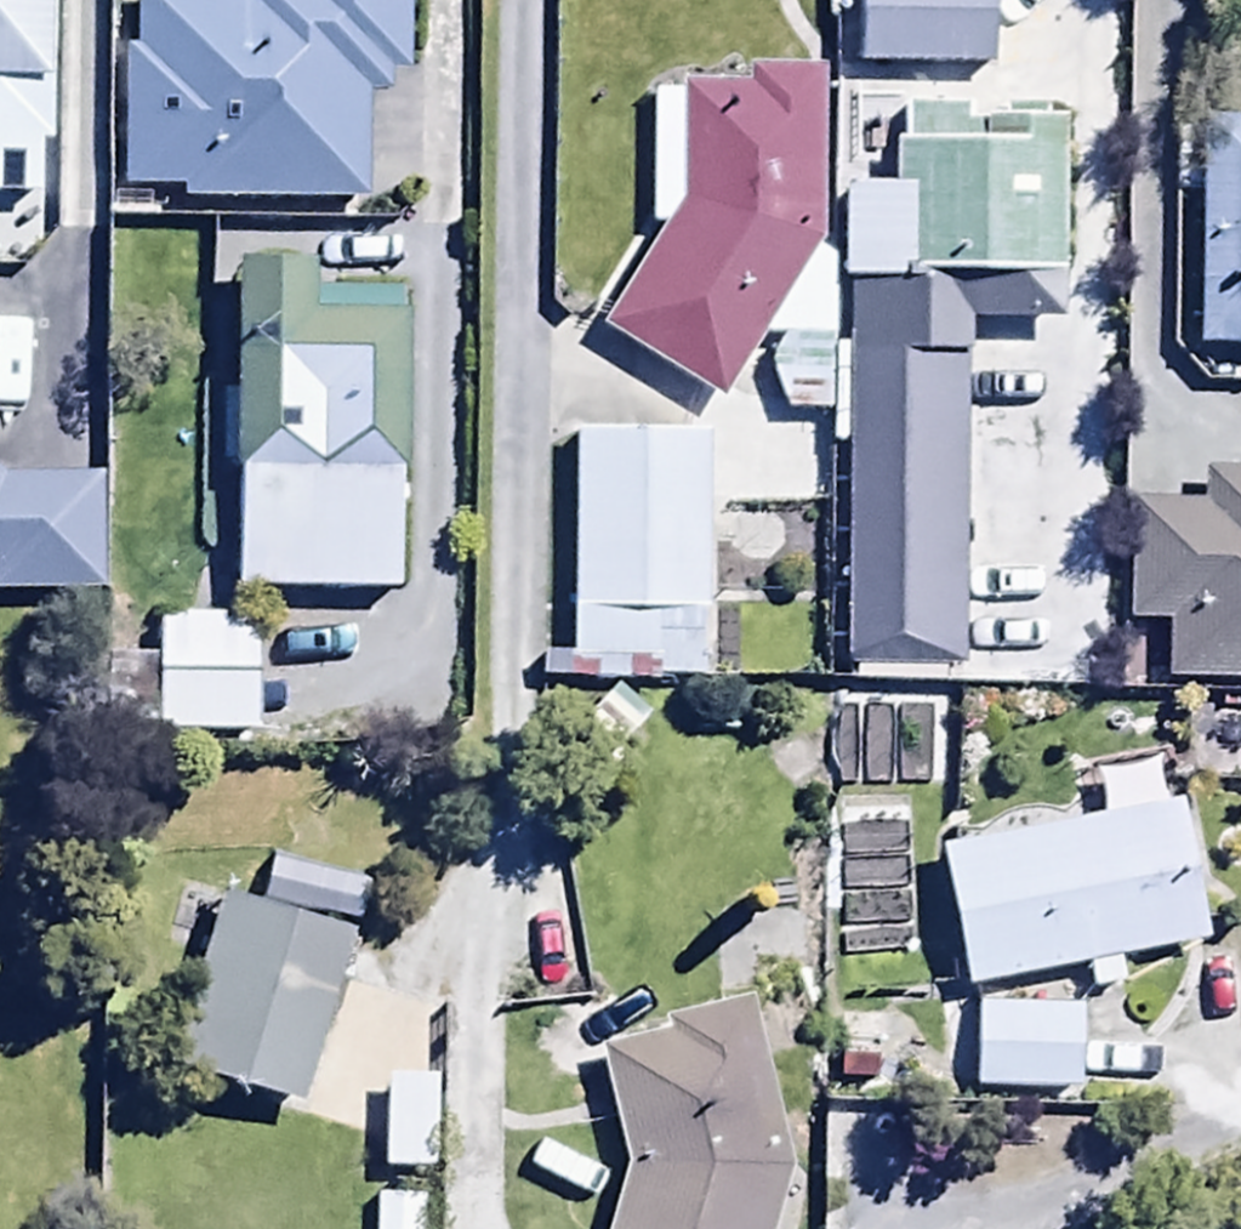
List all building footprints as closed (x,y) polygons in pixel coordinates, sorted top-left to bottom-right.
[(46,142),(49,0),(0,0),(0,141),(46,142)] [(175,194),(361,191),(359,96),(385,96),(384,67),(407,67),(406,0),(135,0),(136,46),(120,46),(122,182),(175,181),(175,194)] [(853,72),(987,69),(986,0),(851,0),(853,72)] [(736,80),(644,82),(640,222),(660,223),(591,324),(708,404),(759,329),(825,327),(823,252),(809,252),(805,70),(736,71),(736,80)] [(1049,305),(1051,105),(887,103),(886,181),(838,181),(836,271),(889,271),(889,309),(957,309),(957,318),(998,319),(998,304),(1049,305)] [(1189,115),(1187,351),(1240,352),(1240,115),(1189,115)] [(306,257),(239,255),(235,382),(206,381),(204,459),(238,460),(234,579),(396,584),(405,292),(305,289),(306,257)] [(710,425),(570,427),(573,647),(543,648),(543,681),(713,678),(710,425)] [(101,583),(96,462),(0,466),(0,587),(101,583)] [(1155,677),(1240,678),(1240,477),(1201,477),(1201,503),(1122,503),(1121,617),(1155,617),(1155,677)] [(1096,810),(932,847),(958,989),(1077,962),(1084,993),(1118,986),(1111,956),(1199,936),(1166,792),(1160,793),(1152,758),(1088,772),(1096,810)] [(357,928),(216,883),(162,1053),(303,1098),(357,928)] [(619,1156),(600,1228),(764,1228),(782,1163),(754,996),(653,1013),(656,1027),(597,1037),(619,1156)] [(966,1005),(967,1084),(1068,1083),(1067,1004),(966,1005)] [(436,1072),(381,1070),(378,1165),(434,1167),(436,1072)] [(371,1190),(371,1228),(424,1228),(424,1190),(371,1190)]
